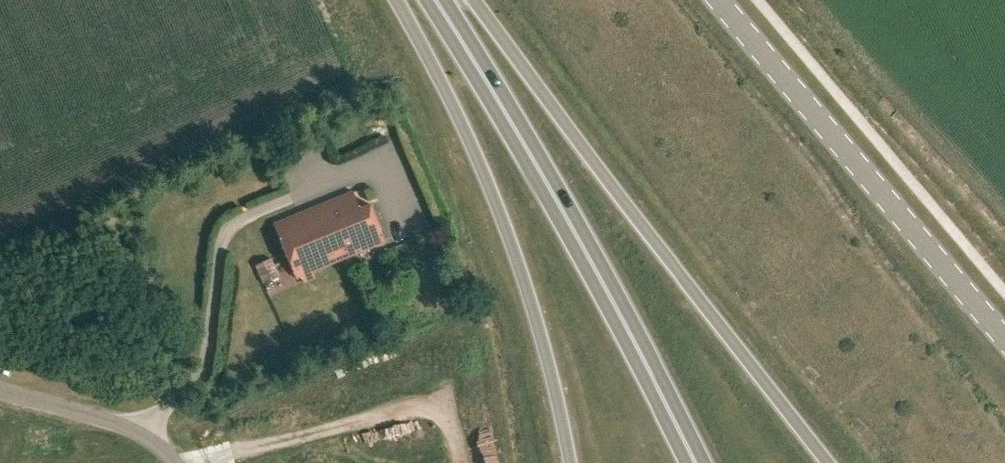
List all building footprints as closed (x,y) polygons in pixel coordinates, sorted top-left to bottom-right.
[(351,190),(273,222),(296,278),(385,242),(369,202),(358,207),(351,190)] [(279,277),(271,259),(255,266),(263,284),(279,277)]
